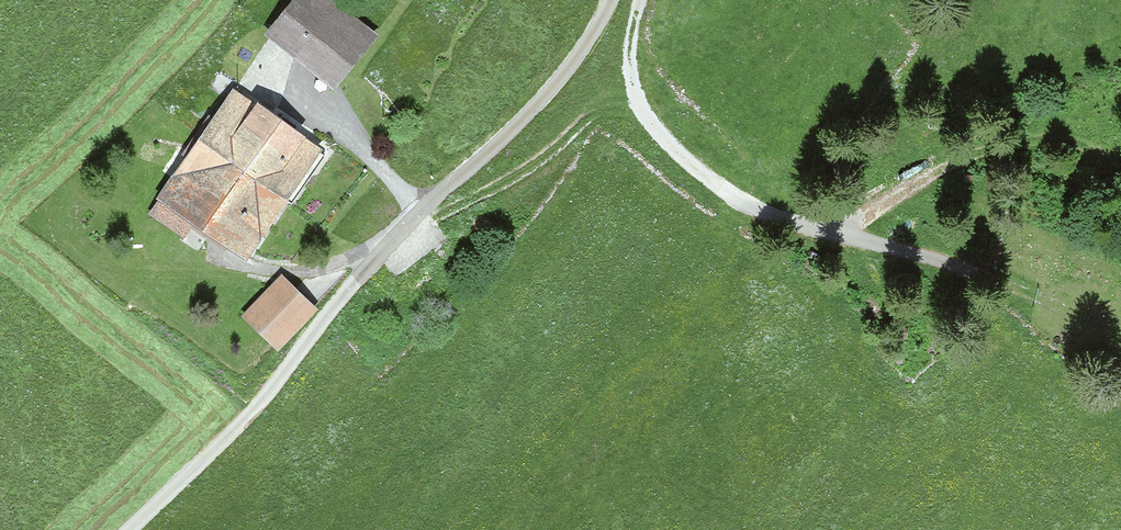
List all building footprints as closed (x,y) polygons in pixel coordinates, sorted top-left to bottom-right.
[(271,25),(335,74),(366,34),(322,0),(291,0),(271,25)] [(230,85),(156,196),(245,255),(319,144),(230,85)] [(283,272),(247,306),(276,337),(312,303),(283,272)]
